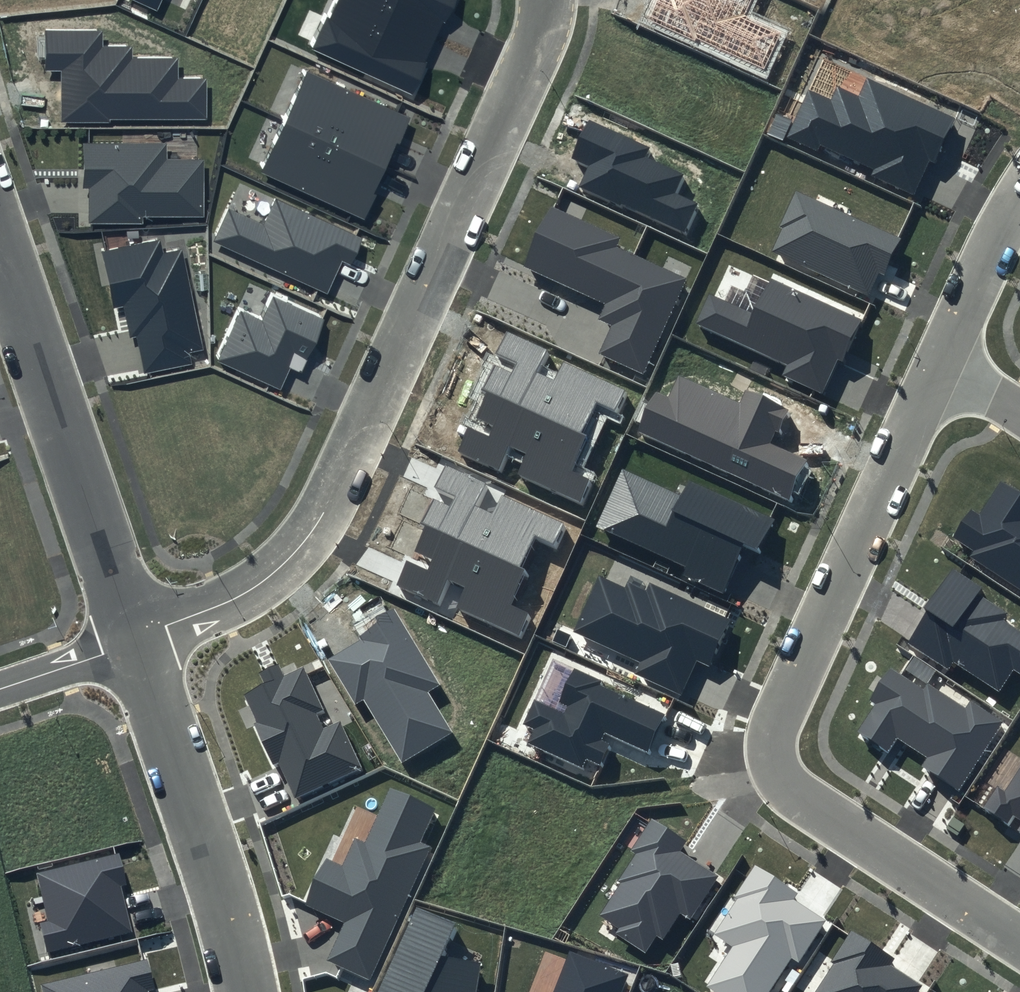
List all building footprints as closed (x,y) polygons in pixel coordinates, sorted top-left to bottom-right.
[(157,11),(162,0),(133,0),(157,11)] [(309,49),(410,95),(453,0),(331,0),(309,49)] [(649,17),(767,71),(786,31),(747,13),(753,0),(657,0),(649,17)] [(103,30),(46,30),(46,71),(63,71),(63,120),(208,120),(208,78),(179,78),(179,58),(132,58),(132,46),(103,46),(103,30)] [(411,119),(305,71),(261,167),(366,216),(411,119)] [(919,194),(953,118),(867,79),(860,96),(838,86),(831,100),(809,90),(788,135),(919,194)] [(648,147),(589,119),(571,157),(591,167),(581,188),(688,238),(703,206),(677,194),(686,176),(643,156),(648,147)] [(167,143),(83,144),(83,189),(89,189),(89,225),(145,225),(145,217),(205,217),(204,160),(167,160),(167,143)] [(901,238),(795,190),(778,227),(782,229),(772,251),(866,294),(877,271),(885,275),(901,238)] [(264,225),(228,209),(214,240),(327,292),(342,261),(351,265),(362,239),(276,200),(264,225)] [(621,237),(551,206),(524,265),(607,303),(600,319),(613,325),(600,354),(643,373),(686,279),(616,246),(621,237)] [(158,240),(103,252),(115,307),(123,305),(130,339),(137,338),(145,376),(193,365),(191,354),(204,351),(182,250),(161,254),(158,240)] [(863,319),(771,277),(754,313),(710,293),(697,321),(787,362),(781,374),(823,393),(838,360),(843,362),(863,319)] [(325,316),(270,292),(259,318),(238,309),(216,359),(280,388),(289,367),(299,372),(325,316)] [(543,349),(506,331),(496,350),(517,360),(511,372),(493,364),(483,386),(489,388),(476,415),(494,423),(488,435),(469,426),(457,450),(500,470),(511,447),(525,454),(516,472),(583,504),(595,478),(572,468),(588,434),(583,432),(595,406),(619,417),(632,391),(563,358),(553,379),(533,370),(543,349)] [(668,396),(656,390),(637,432),(787,501),(806,461),(771,444),(787,410),(745,391),(739,404),(678,375),(668,396)] [(483,485),(445,467),(436,486),(456,496),(451,508),(433,500),(422,522),(428,525),(416,551),(433,559),(427,572),(408,563),(397,586),(440,606),(451,583),(465,590),(456,608),(523,640),(535,615),(512,604),(528,570),(523,568),(535,542),(558,554),(571,527),(503,495),(493,515),(473,506),(483,485)] [(682,496),(623,471),(599,524),(688,563),(682,576),(721,593),(742,546),(761,554),(777,519),(689,480),(682,496)] [(1000,481),(978,515),(969,509),(952,535),(974,550),(970,556),(1019,589),(1019,494),(1000,481)] [(952,569),(904,641),(948,670),(953,663),(998,693),(1013,671),(1019,676),(1019,631),(1003,620),(1006,614),(976,594),(980,588),(952,569)] [(734,621),(650,582),(646,591),(627,582),(625,588),(598,575),(572,630),(639,661),(634,672),(682,694),(697,660),(712,667),(734,621)] [(361,638),(328,659),(355,702),(363,697),(403,762),(452,731),(428,694),(441,686),(393,609),(357,631),(361,638)] [(278,664),(259,673),(265,685),(245,694),(298,803),(363,772),(339,722),(324,729),(318,717),(325,713),(302,667),(284,676),(278,664)] [(923,688),(889,666),(868,698),(876,704),(858,731),(887,750),(896,736),(928,757),(922,765),(958,789),(1002,721),(970,700),(965,707),(926,682),(923,688)] [(602,681),(574,668),(559,701),(570,706),(566,715),(535,700),(524,723),(534,728),(527,742),(581,767),(585,760),(604,769),(614,747),(599,740),(602,733),(647,754),(665,716),(600,685),(602,681)] [(1005,792),(996,786),(982,807),(1007,823),(1013,814),(1019,819),(1019,769),(1005,792)] [(435,808),(390,787),(364,842),(355,838),(342,866),(327,860),(306,905),(346,923),(328,960),(370,979),(430,848),(419,843),(435,808)] [(686,842),(652,820),(632,850),(635,852),(616,880),(620,883),(599,915),(617,927),(613,932),(645,953),(656,935),(663,940),(681,913),(689,918),(716,877),(679,852),(686,842)] [(120,852),(36,872),(49,922),(40,924),(47,953),(133,932),(122,886),(128,885),(120,852)] [(755,864),(734,897),(737,899),(715,932),(735,946),(709,986),(718,991),(769,991),(791,958),(797,962),(826,919),(794,898),(798,892),(755,864)] [(441,956),(456,923),(417,907),(378,991),(476,991),(481,963),(441,956)] [(850,931),(830,962),(833,965),(815,991),(918,991),(921,987),(889,966),(893,959),(850,931)] [(569,950),(553,991),(622,991),(629,973),(569,950)] [(42,984),(44,991),(148,991),(156,989),(148,958),(42,984)]
